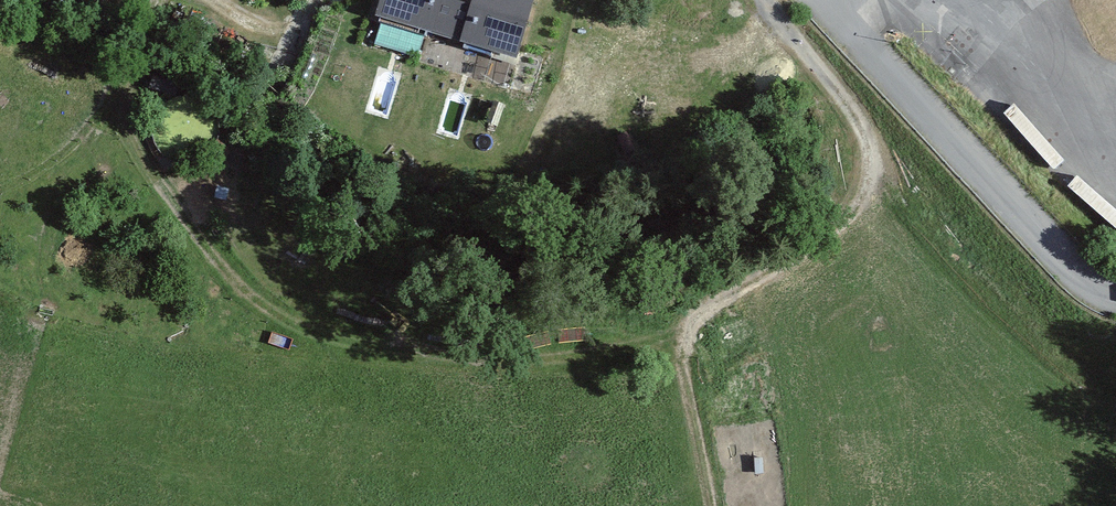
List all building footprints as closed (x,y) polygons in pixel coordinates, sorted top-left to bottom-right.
[(373,20),(432,37),(444,0),(379,0),(373,20)] [(432,37),(458,46),(472,0),(444,0),(432,37)] [(458,46),(517,63),(536,0),(472,0),(458,46)]
